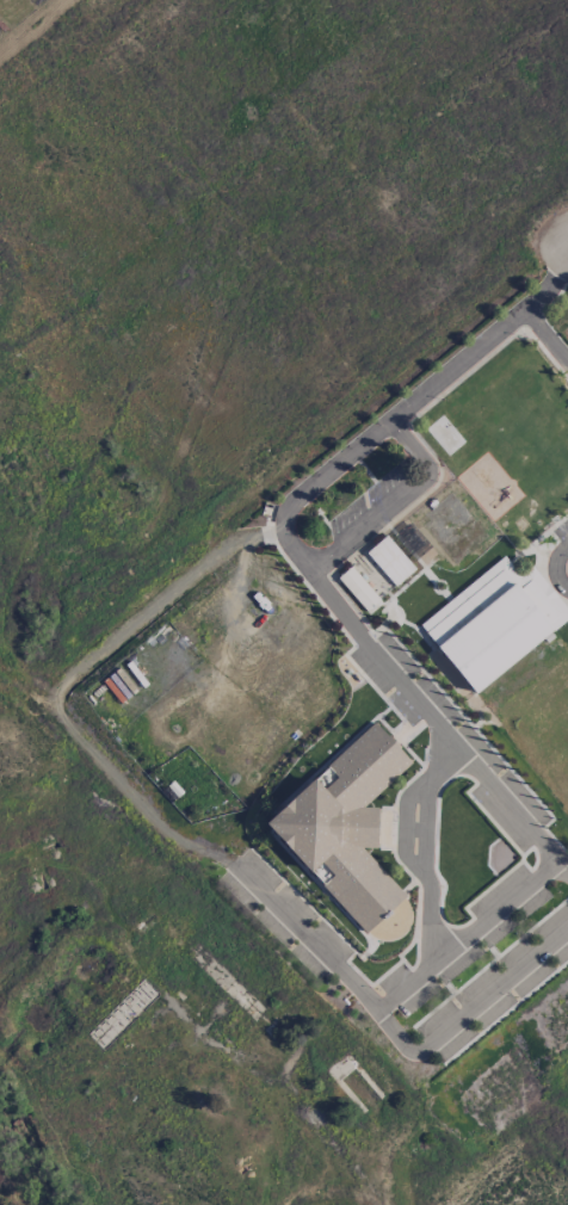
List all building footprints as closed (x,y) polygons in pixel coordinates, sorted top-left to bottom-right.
[(414,569),(386,535),(365,552),(394,586),(414,569)] [(473,693),(567,619),(567,612),(532,565),(519,575),(505,557),(419,623),(473,693)] [(379,599),(350,566),(337,578),(366,611),(379,599)] [(263,822),(363,934),(405,896),(362,848),(376,848),(378,808),(363,807),(411,763),(375,722),(263,822)]
